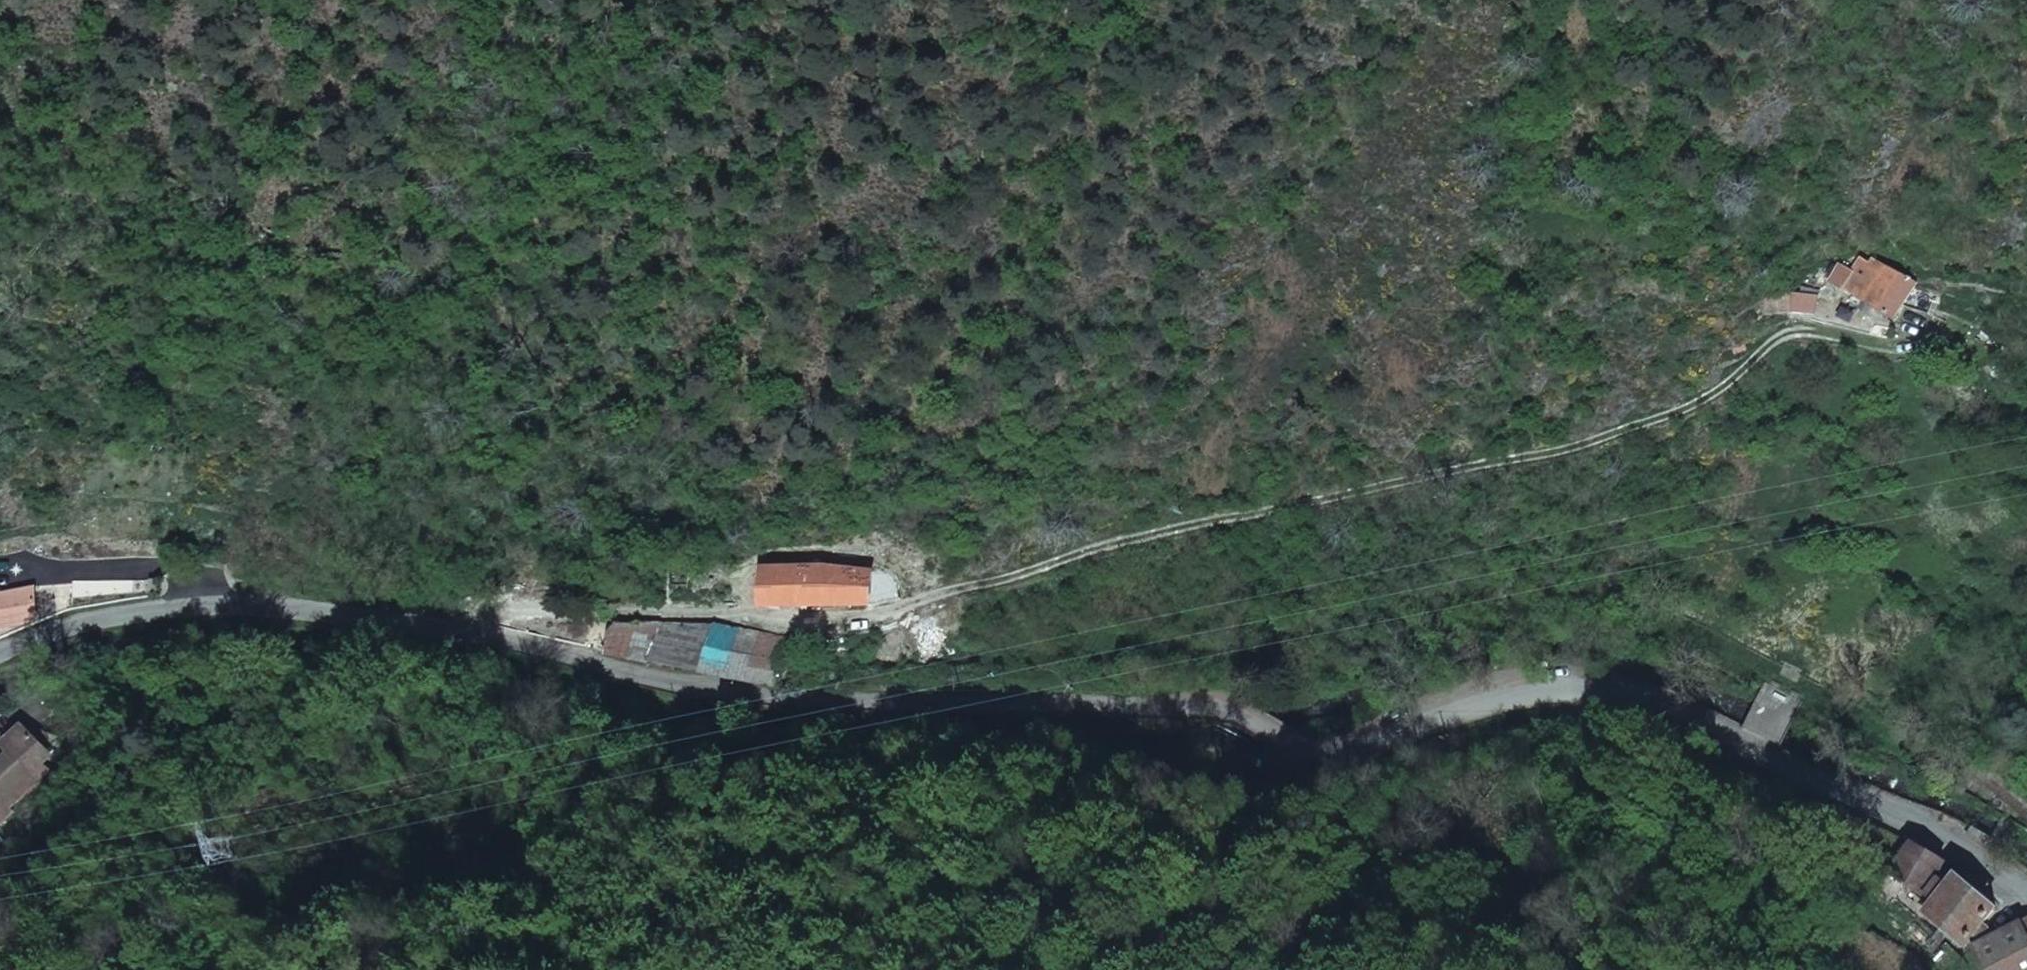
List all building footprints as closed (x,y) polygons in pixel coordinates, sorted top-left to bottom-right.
[(1854,267),(1843,283),(1892,314),(1916,275),(1889,259),(1884,265),(1864,252),(1854,267)] [(1830,274),(1843,283),(1854,267),(1840,259),(1830,274)] [(761,558),(762,596),(867,598),(866,566),(831,557),(761,558)] [(0,592),(0,624),(34,611),(27,584),(0,592)] [(606,627),(604,647),(777,680),(785,631),(663,615),(616,618),(606,627)] [(0,751),(0,811),(8,803),(5,800),(33,775),(25,766),(43,749),(14,719),(0,733),(0,744),(3,747),(0,751)] [(1944,851),(1926,829),(1897,852),(1926,887),(1930,884),(1933,888),(1951,873),(1939,854),(1944,851)] [(1953,877),(1951,873),(1933,888),(1937,895),(1928,905),(1965,938),(1997,902),(1959,871),(1953,877)] [(1996,935),(1980,944),(1994,966),(2026,948),(2026,928),(2022,919),(1996,935)]
